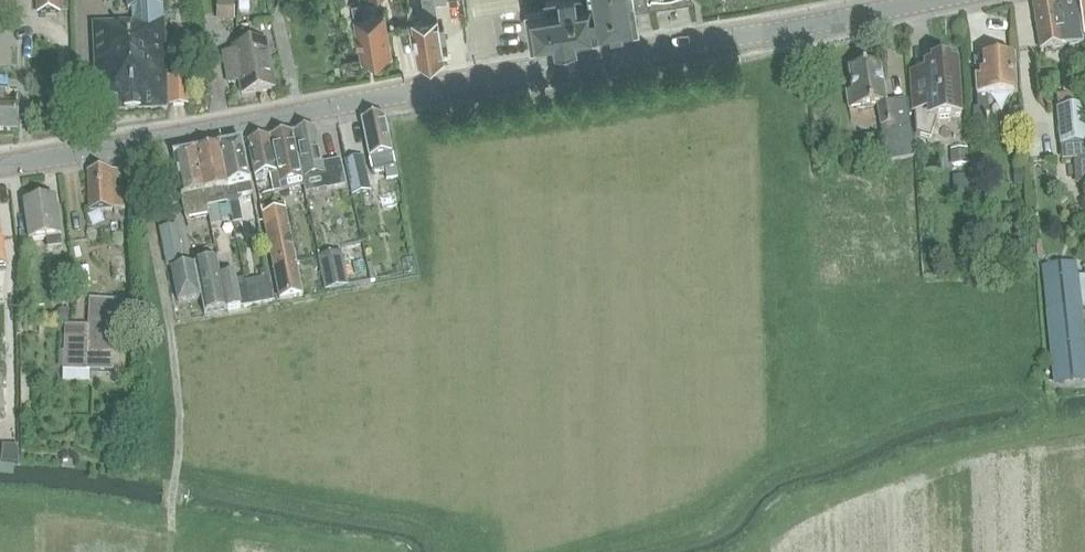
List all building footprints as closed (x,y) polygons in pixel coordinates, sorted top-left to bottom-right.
[(38,12),(58,12),(58,0),(38,0),(38,12)] [(98,112),(168,109),(164,22),(165,21),(164,0),(127,0),(128,9),(133,9),(133,23),(94,25),(98,112)] [(441,40),(446,39),(444,29),(439,29),(437,17),(435,2),(446,1),(446,0),(424,0),(427,19),(413,21),(420,61),(444,57),(441,40)] [(547,4),(526,7),(532,43),(555,39),(555,43),(577,39),(576,35),(598,32),(597,31),(638,24),(635,6),(651,3),(651,5),(684,0),(546,0),(547,4)] [(1083,42),(1076,0),(1033,0),(1041,49),(1083,42)] [(353,4),(356,18),(366,16),(364,2),(353,4)] [(388,54),(391,53),(384,13),(366,16),(356,18),(363,59),(375,56),(378,58),(386,57),(388,54)] [(169,105),(189,105),(188,76),(186,76),(184,34),(168,34),(170,76),(168,77),(169,105)] [(267,42),(245,46),(234,48),(235,52),(224,54),(229,83),(240,81),(243,94),(276,88),(267,42)] [(981,59),(975,59),(975,67),(981,67),(982,79),(977,79),(979,110),(974,110),(975,125),(990,124),(988,96),(1016,95),(1014,56),(1010,57),(1007,53),(999,53),(997,57),(981,58),(981,59)] [(963,118),(959,63),(952,63),(952,60),(931,61),(931,65),(924,65),(925,71),(910,72),(913,113),(915,113),(916,134),(931,139),(937,120),(963,118)] [(880,64),(850,69),(853,91),(847,92),(850,110),(878,105),(888,161),(916,156),(906,100),(887,103),(880,64)] [(0,90),(0,131),(17,132),(19,91),(0,90)] [(1058,108),(1061,146),(1084,144),(1084,106),(1058,108)] [(384,115),(362,119),(373,172),(395,167),(385,119),(384,115)] [(324,164),(316,128),(293,132),(304,187),(306,194),(327,190),(345,187),(340,161),(324,164)] [(282,191),(304,187),(293,132),(271,137),(282,191)] [(274,193),(282,191),(271,137),(248,141),(256,178),(270,175),(274,193)] [(220,147),(231,203),(230,204),(234,223),(244,221),(240,202),(243,196),(253,194),(252,184),(243,142),(220,147)] [(953,146),(950,160),(967,163),(969,148),(953,146)] [(219,206),(230,204),(231,203),(220,147),(197,151),(209,216),(211,227),(222,224),(219,206)] [(186,220),(209,216),(197,151),(173,156),(186,220)] [(371,191),(363,156),(346,160),(353,195),(371,191)] [(125,209),(123,169),(88,171),(90,210),(125,209)] [(54,219),(51,200),(25,203),(30,241),(47,239),(48,248),(62,247),(59,219),(54,219)] [(287,211),(263,216),(280,300),(304,295),(287,211)] [(160,229),(167,267),(185,263),(178,225),(160,229)] [(342,252),(318,256),(326,291),(349,286),(342,252)] [(178,303),(202,299),(205,315),(228,310),(222,275),(218,259),(171,269),(178,303)] [(1084,377),(1084,339),(1077,267),(1043,270),(1055,380),(1084,377)] [(236,273),(222,275),(228,310),(241,308),(251,306),(251,307),(246,281),(238,283),(236,273)] [(271,286),(260,289),(263,304),(274,302),(271,286)] [(71,324),(69,370),(86,370),(114,372),(118,301),(88,300),(72,298),(69,324),(71,324)]
